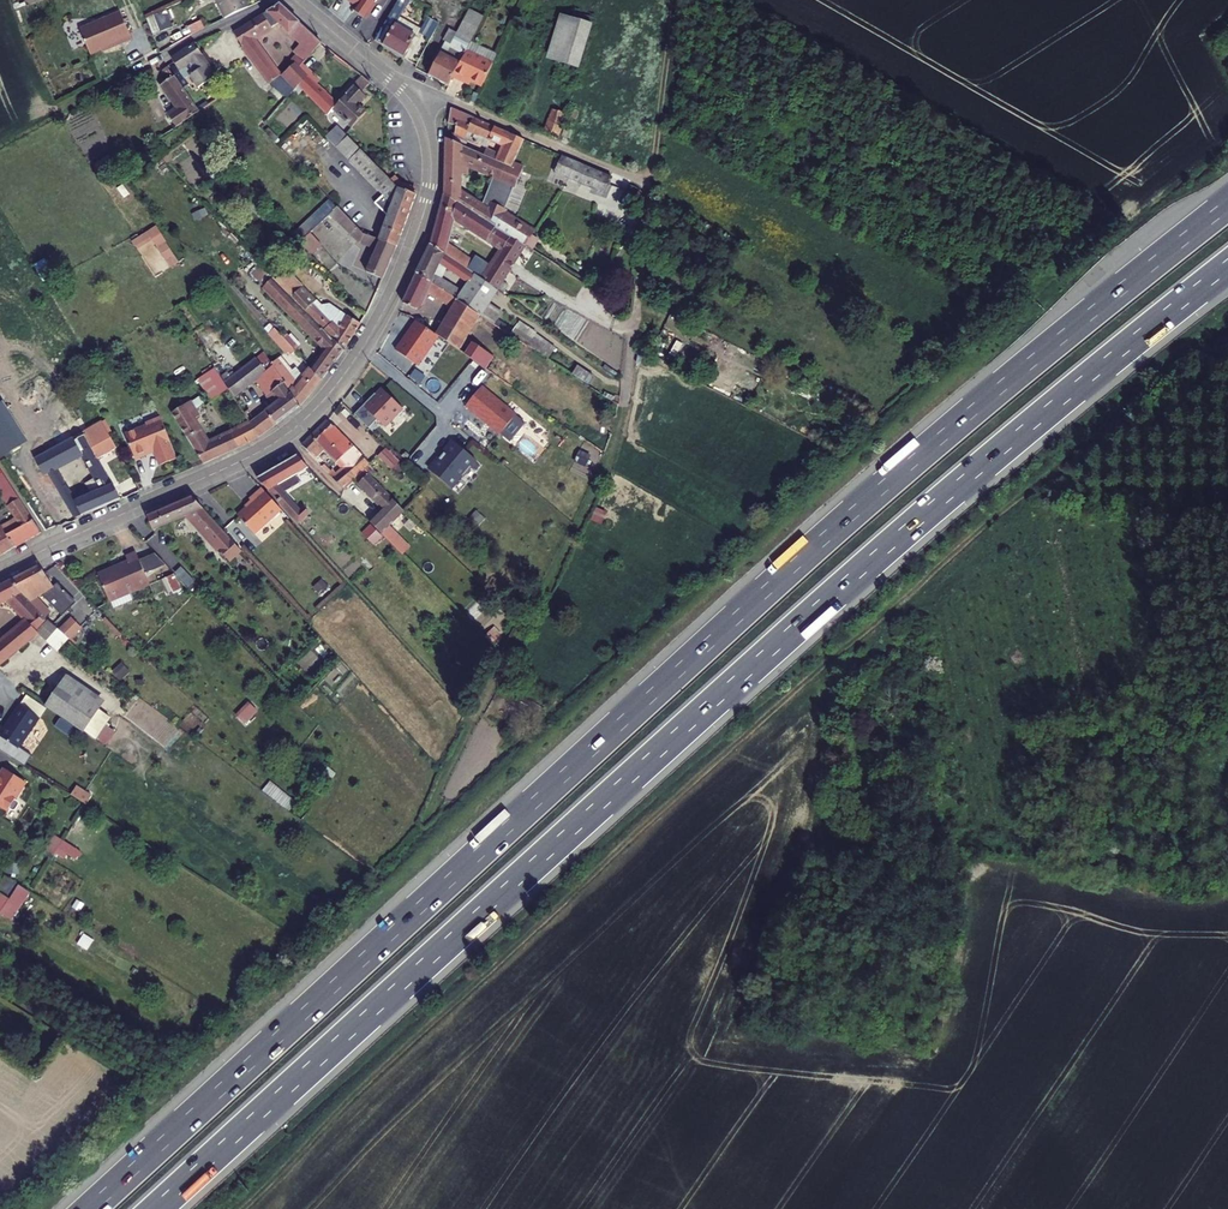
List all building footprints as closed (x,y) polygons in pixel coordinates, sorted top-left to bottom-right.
[(146,12),(177,0),(141,0),(146,12)] [(228,19),(253,8),(250,0),(219,0),(228,19)] [(348,24),(363,36),(372,24),(363,16),(365,13),(369,17),(382,0),(366,0),(348,24)] [(377,40),(408,57),(420,36),(399,23),(409,6),(401,0),(400,0),(377,40)] [(281,8),(239,35),(276,85),(285,78),(257,42),(280,26),(296,41),(307,29),(281,8)] [(125,9),(84,26),(95,52),(126,39),(127,41),(137,37),(125,9)] [(564,9),(550,58),(584,68),(599,19),(564,9)] [(170,11),(151,19),(158,33),(176,25),(170,11)] [(488,18),(473,11),(462,34),(455,31),(449,43),(452,44),(446,55),(465,64),(471,54),(475,44),(488,18)] [(429,19),(420,36),(433,43),(441,27),(429,19)] [(203,21),(190,27),(194,36),(207,29),(203,21)] [(307,29),(296,41),(303,47),(314,35),(307,29)] [(305,61),(286,81),(289,85),(295,78),(324,44),(314,35),(303,47),(305,48),(298,55),(305,61)] [(501,56),(475,44),(471,54),(497,67),(501,56)] [(200,45),(176,59),(184,72),(186,70),(191,79),(194,77),(198,84),(204,80),(208,86),(222,77),(200,45)] [(497,67),(471,54),(465,64),(458,79),(467,84),(469,81),(486,90),(497,67)] [(446,55),(434,78),(453,88),(458,79),(465,64),(446,55)] [(172,68),(167,71),(173,81),(165,86),(182,111),(171,118),(179,130),(203,114),(172,68)] [(313,74),(304,87),(340,120),(348,110),(352,113),(365,99),(371,92),(368,89),(373,82),(366,76),(343,101),(331,91),(323,92),(327,87),(313,74)] [(204,80),(198,84),(203,90),(208,86),(204,80)] [(374,106),(365,99),(352,113),(362,122),(374,106)] [(531,141),(457,110),(454,126),(460,129),(457,137),(468,141),(473,131),(507,145),(502,156),(491,151),(488,157),(517,170),(520,165),(531,141)] [(557,112),(551,133),(565,137),(565,134),(570,115),(557,112)] [(468,141),(457,137),(456,143),(468,148),(470,143),(468,141)] [(510,214),(529,169),(520,165),(517,170),(488,157),(468,148),(456,143),(451,141),(450,185),(467,184),(468,176),(472,177),(472,170),(498,181),(486,208),(467,196),(450,198),(530,249),(540,233),(510,214)] [(364,148),(343,170),(353,180),(364,169),(398,205),(384,240),(401,248),(420,196),(403,187),(394,178),(364,148)] [(620,178),(568,156),(561,174),(612,196),(620,178)] [(467,184),(450,185),(450,198),(467,196),(467,184)] [(312,231),(329,213),(362,245),(371,236),(330,195),(296,229),(316,249),(323,242),(312,231)] [(500,295),(530,249),(450,198),(441,225),(456,230),(459,223),(505,254),(495,269),(485,284),(488,285),(497,292),(500,295)] [(157,223),(131,238),(137,248),(153,238),(169,266),(179,261),(157,223)] [(456,230),(441,225),(438,235),(453,240),(456,230)] [(388,277),(401,248),(384,240),(373,235),(369,243),(382,249),(372,268),(364,264),(362,269),(386,280),(388,277)] [(481,259),(477,264),(451,244),(453,240),(438,235),(433,247),(478,278),(488,264),(481,259)] [(478,278),(433,247),(421,276),(472,310),(482,294),(488,285),(485,284),(478,278)] [(488,264),(478,278),(485,284),(495,269),(488,264)] [(485,318),(472,310),(421,276),(407,305),(422,312),(432,293),(457,310),(446,328),(440,324),(435,332),(442,337),(462,351),(470,340),(485,318)] [(488,285),(482,294),(492,300),(497,292),(488,285)] [(330,371),(347,347),(310,309),(296,295),(290,301),(304,315),(301,317),(330,348),(320,362),(330,371)] [(360,323),(347,315),(339,330),(315,304),(310,309),(347,347),(348,345),(360,323)] [(435,332),(420,321),(411,334),(411,337),(408,342),(406,340),(399,351),(421,366),(442,337),(435,332)] [(277,324),(268,332),(288,354),(297,346),(277,324)] [(668,332),(655,357),(696,378),(709,353),(668,332)] [(470,340),(462,351),(470,357),(478,345),(470,340)] [(489,353),(478,345),(470,357),(489,371),(496,361),(489,353)] [(271,356),(248,370),(258,384),(263,381),(279,406),(271,411),(278,425),(305,408),(279,369),(279,368),(271,356)] [(320,362),(315,368),(325,379),(330,371),(320,362)] [(287,364),(279,368),(279,369),(305,408),(325,379),(315,368),(302,387),(287,364)] [(248,370),(240,375),(249,389),(258,384),(248,370)] [(225,372),(209,382),(218,397),(224,393),(234,387),(230,381),(225,372)] [(240,375),(230,381),(234,387),(239,395),(249,389),(240,375)] [(254,421),(239,395),(234,387),(224,393),(245,428),(233,433),(240,447),(244,445),(262,434),(254,421)] [(469,410),(503,438),(520,418),(485,389),(469,410)] [(366,407),(357,416),(372,430),(380,421),(387,428),(405,410),(386,391),(368,409),(366,407)] [(201,394),(174,409),(206,462),(231,451),(224,437),(212,443),(197,417),(202,414),(198,408),(206,404),(201,394)] [(0,403),(0,452),(4,459),(32,442),(5,400),(0,403)] [(271,411),(262,416),(270,429),(278,425),(271,411)] [(262,416),(254,421),(262,434),(270,429),(262,416)] [(162,465),(180,459),(164,417),(152,422),(150,425),(128,433),(137,456),(140,457),(149,454),(150,450),(156,448),(162,465)] [(67,425),(75,438),(87,431),(79,418),(67,425)] [(104,423),(87,432),(95,448),(113,438),(104,423)] [(332,423),(307,446),(318,457),(328,447),(351,471),(343,478),(339,473),(333,478),(346,492),(375,469),(332,423)] [(562,427),(555,436),(573,448),(579,439),(562,427)] [(75,438),(36,458),(46,475),(52,471),(78,518),(88,514),(80,501),(61,467),(84,455),(97,478),(103,488),(94,493),(87,497),(95,511),(123,499),(95,448),(87,432),(87,431),(75,438)] [(233,433),(224,437),(231,451),(240,447),(233,433)] [(479,463),(456,444),(446,455),(448,456),(433,473),(455,492),(466,479),(468,480),(475,472),(473,470),(479,463)] [(396,469),(403,461),(391,449),(384,457),(396,469)] [(302,458),(263,479),(303,525),(314,515),(308,509),(305,512),(282,487),(308,473),(332,500),(336,496),(302,458)] [(0,474),(0,489),(5,497),(7,495),(19,516),(0,527),(0,557),(44,532),(5,471),(0,474)] [(370,476),(361,486),(387,511),(375,524),(388,536),(396,529),(410,513),(370,476)] [(97,478),(88,483),(94,493),(103,488),(97,478)] [(259,505),(244,518),(260,536),(287,512),(269,491),(256,502),(259,505)] [(199,496),(152,515),(158,529),(192,517),(231,559),(244,547),(199,496)] [(87,497),(80,501),(88,514),(95,511),(87,497)] [(396,529),(388,536),(410,557),(417,549),(396,529)] [(111,568),(98,574),(111,602),(151,583),(136,552),(126,556),(129,563),(112,571),(111,568)] [(54,584),(42,564),(29,570),(43,594),(44,594),(59,609),(65,615),(69,610),(64,605),(73,595),(59,581),(54,584)] [(43,594),(29,570),(15,576),(27,595),(56,624),(66,616),(65,615),(59,609),(55,612),(40,596),(43,594)] [(173,573),(166,576),(173,591),(181,588),(173,573)] [(1,671),(44,635),(57,625),(56,624),(27,595),(15,576),(0,585),(0,611),(13,604),(32,623),(1,648),(0,646),(0,669),(1,671)] [(71,621),(66,616),(56,624),(57,625),(62,630),(71,621)] [(57,625),(44,635),(61,652),(72,640),(62,630),(57,625)] [(60,687),(46,708),(47,709),(82,733),(97,712),(60,687)] [(21,704),(41,717),(47,709),(46,708),(27,695),(21,704)] [(21,748),(41,717),(21,704),(2,735),(1,734),(0,736),(0,749),(28,766),(34,756),(21,748)] [(7,768),(2,777),(3,777),(0,782),(0,805),(10,811),(29,782),(7,768)] [(75,784),(69,793),(84,802),(90,794),(75,784)] [(51,835),(45,849),(75,862),(81,848),(51,835)] [(16,882),(3,875),(0,880),(0,911),(13,919),(30,890),(16,882)]
